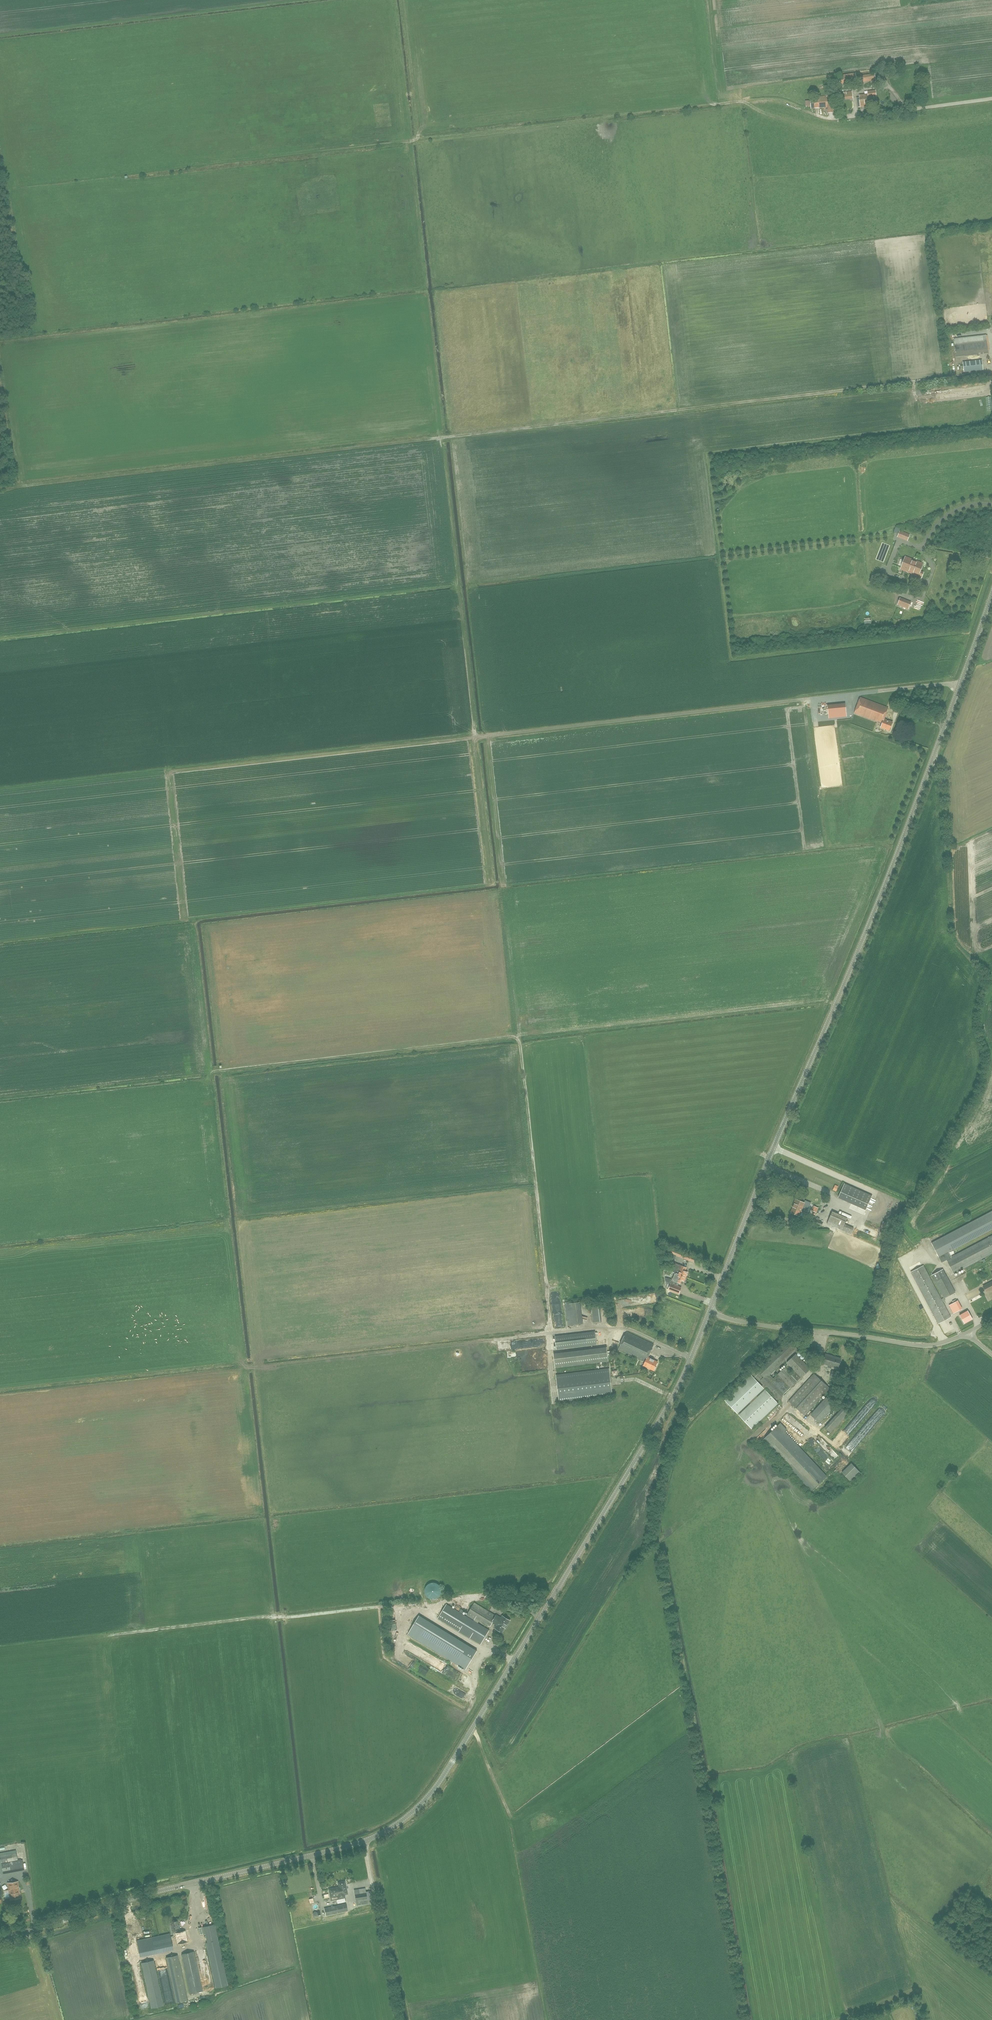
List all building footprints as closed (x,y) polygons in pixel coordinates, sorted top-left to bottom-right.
[(856,79),(856,74),(839,76),(840,82),(842,82),(842,84),(845,84),(844,81),(856,79)] [(840,93),(841,100),(853,98),(852,91),(840,93)] [(859,103),(860,103),(861,106),(874,105),(873,94),(859,95),(860,99),(859,99),(858,101),(858,102),(859,103)] [(811,108),(835,106),(834,97),(810,99),(811,108)] [(956,354),(988,351),(986,335),(954,339),(955,344),(956,354)] [(964,372),(983,370),(982,360),(963,362),(964,372)] [(900,531),(898,536),(908,539),(909,535),(900,531)] [(906,557),(901,569),(911,573),(912,572),(916,573),(915,575),(921,578),(923,573),(920,571),(923,564),(906,557)] [(900,598),(898,605),(908,609),(911,602),(900,598)] [(889,730),(892,722),(884,719),(888,708),(860,697),(854,713),(882,724),(881,727),(889,730)] [(828,706),(829,716),(846,714),(845,704),(828,706)] [(866,1210),(867,1207),(872,1196),(844,1184),(838,1198),(866,1210)] [(805,1203),(796,1200),(794,1204),(795,1204),(791,1213),(800,1216),(802,1211),(807,1214),(809,1209),(804,1207),(805,1203)] [(827,1224),(853,1235),(858,1223),(844,1217),(833,1212),(827,1224)] [(947,1261),(954,1274),(991,1254),(991,1236),(951,1258),(948,1253),(991,1230),(991,1212),(932,1244),(942,1263),(947,1261)] [(669,1252),(680,1257),(689,1260),(690,1256),(683,1253),(675,1250),(665,1246),(664,1250),(666,1250),(664,1254),(668,1255),(669,1252)] [(686,1277),(687,1272),(685,1271),(686,1268),(682,1266),(682,1267),(678,1265),(675,1273),(686,1277)] [(939,1324),(951,1317),(924,1266),(911,1272),(939,1324)] [(932,1275),(936,1282),(944,1298),(956,1293),(943,1269),(932,1275)] [(686,1277),(675,1273),(673,1280),(666,1281),(667,1288),(666,1288),(679,1293),(682,1288),(671,1284),(673,1280),(676,1281),(676,1282),(680,1283),(681,1280),(684,1281),(686,1277)] [(991,1290),(991,1282),(983,1287),(987,1293),(991,1290)] [(569,1325),(584,1324),(582,1302),(566,1304),(569,1325)] [(949,1306),(953,1314),(962,1310),(958,1302),(949,1306)] [(592,1307),(593,1323),(601,1322),(600,1306),(592,1307)] [(965,1324),(973,1319),(968,1310),(960,1315),(965,1324)] [(935,1333),(949,1326),(947,1322),(933,1329),(935,1333)] [(597,1344),(595,1332),(555,1337),(557,1349),(597,1344)] [(621,1345),(619,1349),(646,1362),(644,1366),(654,1370),(658,1362),(648,1358),(654,1345),(627,1332),(621,1345)] [(772,1355),(756,1370),(761,1375),(763,1378),(760,1381),(763,1385),(762,1386),(756,1381),(751,1375),(725,1400),(752,1429),(778,1404),(765,1390),(766,1389),(778,1400),(810,1369),(796,1354),(787,1363),(788,1364),(773,1378),(770,1375),(797,1349),(788,1340),(772,1355)] [(607,1351),(554,1358),(556,1368),(609,1361),(607,1351)] [(839,1367),(841,1359),(834,1357),(834,1358),(825,1356),(823,1364),(832,1366),(832,1365),(839,1367)] [(556,1375),(559,1402),(613,1396),(609,1368),(556,1375)] [(805,1416),(830,1388),(814,1374),(789,1402),(805,1416)] [(835,1406),(829,1400),(813,1417),(819,1423),(835,1406)] [(848,1414),(842,1409),(825,1428),(831,1433),(848,1414)] [(826,1476),(778,1426),(763,1440),(811,1491),(826,1476)] [(842,1473),(851,1482),(860,1473),(851,1464),(842,1473)] [(425,1589),(425,1591),(425,1593),(426,1596),(428,1598),(430,1599),(433,1599),(435,1599),(437,1598),(439,1597),(441,1594),(441,1592),(441,1590),(441,1587),(439,1585),(437,1584),(435,1583),(432,1583),(430,1583),(428,1585),(426,1586),(425,1589)] [(447,1604),(439,1616),(438,1618),(460,1632),(481,1644),(489,1630),(482,1626),(478,1623),(478,1622),(474,1620),(474,1621),(459,1612),(447,1604)] [(467,1615),(474,1620),(478,1622),(480,1620),(487,1624),(492,1616),(473,1605),(468,1613),(467,1615)] [(507,1626),(510,1620),(503,1616),(501,1618),(496,1615),(494,1619),(506,1626),(507,1626)] [(420,1616),(409,1634),(466,1668),(477,1650),(420,1616)] [(502,1632),(506,1626),(494,1619),(492,1622),(497,1625),(495,1628),(502,1632)] [(419,1656),(425,1660),(430,1653),(423,1649),(419,1656)] [(400,1658),(407,1664),(411,1658),(405,1653),(400,1658)] [(6,1852),(7,1854),(0,1855),(2,1862),(18,1859),(17,1852),(17,1853),(16,1850),(13,1851),(6,1852)] [(4,1873),(25,1870),(23,1860),(2,1864),(2,1865),(0,1866),(0,1874),(4,1873)] [(10,1900),(22,1898),(19,1881),(7,1883),(10,1900)] [(330,1889),(332,1900),(345,1897),(345,1895),(348,1894),(345,1881),(339,1882),(340,1887),(330,1889)] [(368,1903),(367,1900),(371,1899),(370,1891),(366,1892),(365,1888),(354,1890),(357,1905),(368,1903)] [(326,1915),(348,1911),(346,1904),(325,1908),(326,1915)] [(178,1944),(188,1942),(186,1930),(180,1932),(178,1921),(170,1922),(173,1936),(176,1936),(178,1944)] [(215,1925),(203,1927),(204,1934),(206,1934),(208,1942),(206,1943),(216,1988),(228,1985),(215,1925)] [(170,1934),(137,1941),(140,1953),(173,1945),(170,1934)] [(202,1991),(194,1952),(182,1954),(190,1994),(202,1991)] [(187,2001),(177,1955),(166,1958),(176,2003),(187,2001)] [(153,1960),(141,1963),(152,2008),(163,2006),(153,1960)] [(169,1981),(164,1982),(168,2004),(174,2003),(172,1996),(173,1996),(171,1990),(169,1981)]
